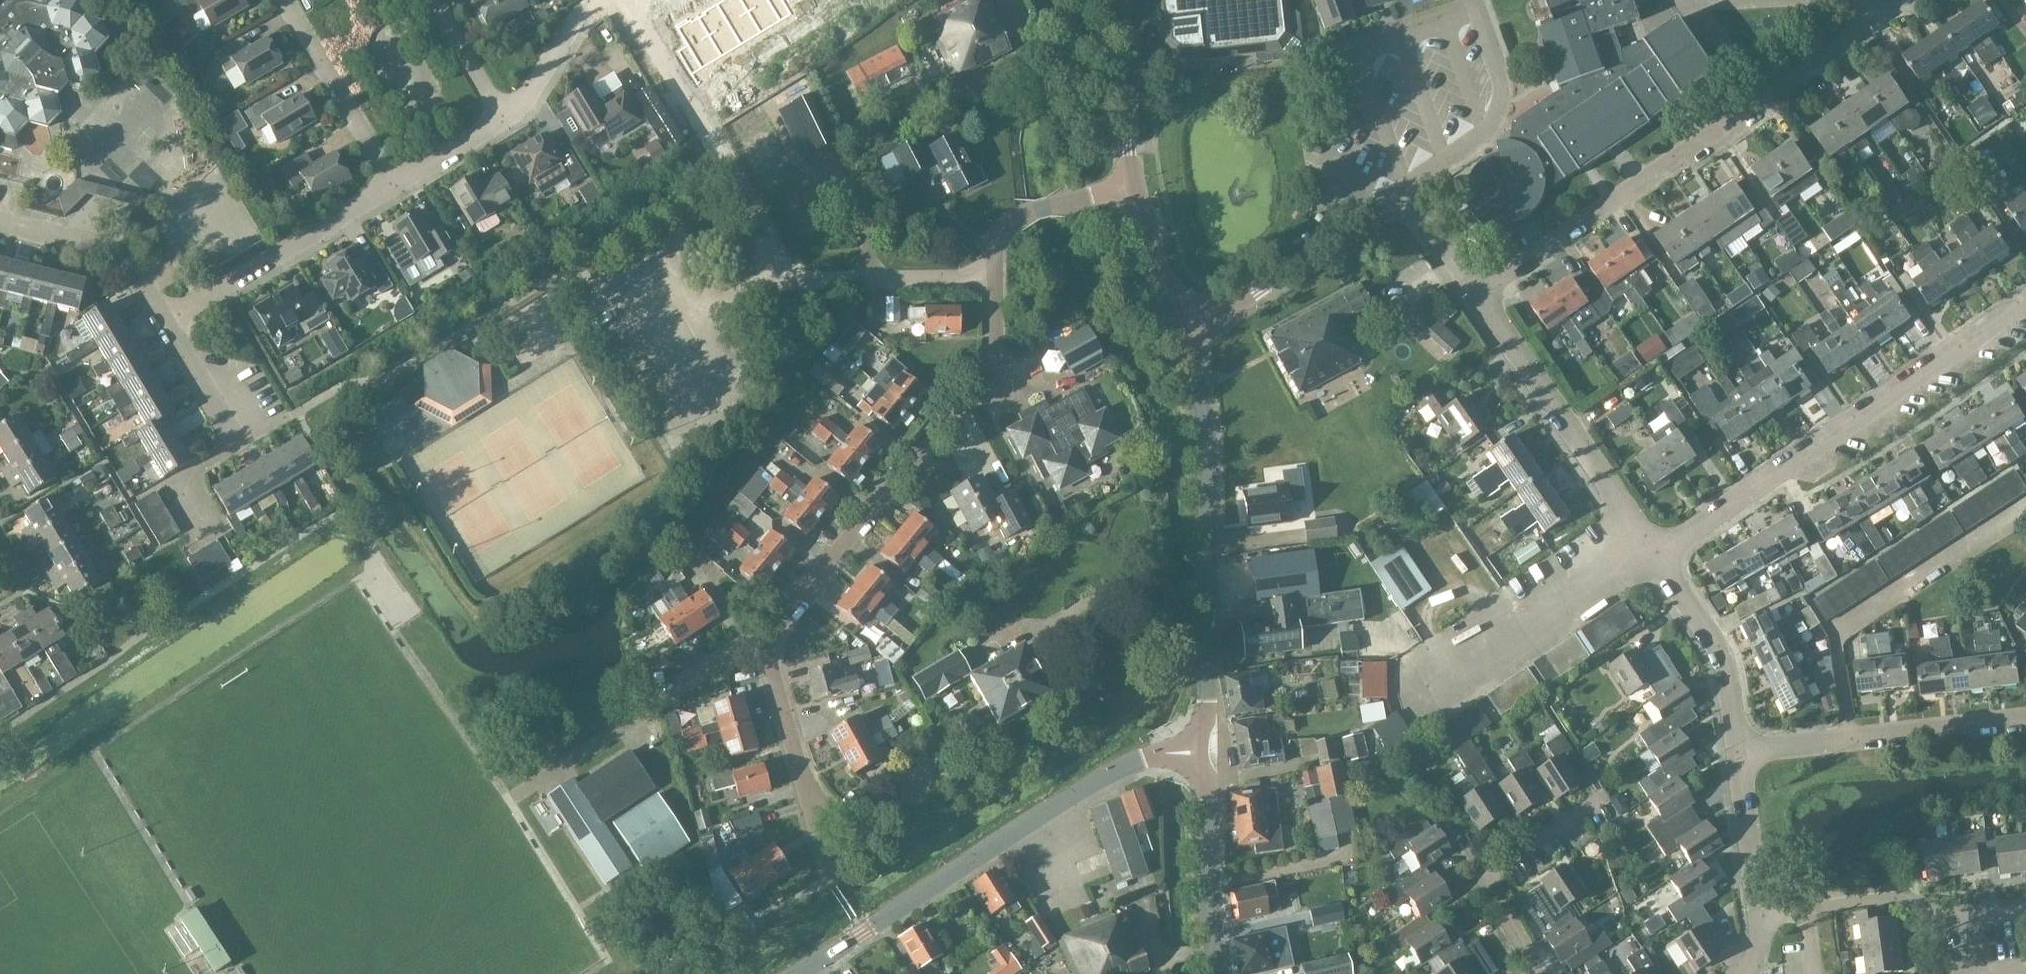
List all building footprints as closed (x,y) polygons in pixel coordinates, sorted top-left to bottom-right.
[(28,122),(48,127),(60,114),(56,93),(68,81),(87,86),(99,73),(94,53),(108,39),(103,21),(84,17),(80,0),(0,0),(0,147),(11,150),(17,144),(15,136),(28,122)] [(248,6),(244,0),(175,0),(174,0),(186,20),(202,10),(212,27),(248,6)] [(474,3),(489,29),(527,6),(523,0),(479,0),(474,3)] [(716,4),(741,45),(760,33),(740,0),(723,0),(716,4)] [(760,33),(791,14),(782,0),(740,0),(760,33)] [(864,7),(868,15),(878,7),(873,0),(864,7)] [(1009,49),(997,23),(995,24),(987,7),(981,10),(976,0),(963,0),(931,16),(938,30),(934,32),(931,36),(952,78),(1009,49)] [(1152,3),(1157,50),(1175,64),(1281,53),(1292,39),(1288,0),(1154,0),(1152,3)] [(1325,30),(1354,20),(1352,14),(1347,0),(1313,0),(1325,30)] [(1352,14),(1386,2),(1386,0),(1347,0),(1352,14)] [(1554,76),(1559,89),(1558,89),(1558,93),(1512,124),(1510,143),(1496,144),(1498,156),(1493,156),(1490,158),(1484,161),(1477,166),(1472,174),(1469,180),(1467,187),(1466,197),(1466,203),(1470,214),(1474,220),(1478,225),(1484,229),(1489,232),(1495,234),(1499,235),(1504,235),(1510,236),(1516,235),(1513,223),(1524,220),(1532,214),(1538,208),(1543,198),(1545,193),(1545,191),(1548,191),(1565,180),(1566,180),(1580,171),(1581,173),(1651,125),(1650,123),(1718,77),(1678,20),(1642,45),(1620,53),(1612,29),(1641,20),(1634,0),(1545,0),(1550,15),(1539,19),(1542,30),(1538,31),(1554,76)] [(704,14),(698,18),(721,57),(741,45),(716,4),(703,12),(704,14)] [(1983,4),(1963,17),(1994,62),(2002,56),(1986,34),(1998,26),(1983,4)] [(858,22),(868,15),(864,7),(854,15),(858,22)] [(166,10),(156,16),(162,26),(173,20),(166,10)] [(542,10),(532,17),(536,24),(546,17),(542,10)] [(1994,62),(1963,17),(1943,31),(1958,53),(1970,45),(1986,67),(1994,62)] [(686,19),(675,26),(687,45),(677,51),(691,75),(721,57),(698,18),(692,21),(690,19),(687,21),(686,19)] [(831,32),(836,40),(844,33),(840,26),(831,32)] [(1943,31),(1923,45),(1938,67),(1958,53),(1943,31)] [(248,84),(282,64),(266,38),(245,50),(238,39),(214,53),(226,72),(237,66),(248,84)] [(831,54),(840,47),(836,41),(827,47),(831,54)] [(1938,67),(1923,45),(1903,59),(1918,80),(1938,67)] [(858,67),(846,72),(860,99),(872,93),(910,73),(896,46),(858,66),(858,67)] [(1954,72),(1946,77),(1954,89),(1962,83),(1954,72)] [(1868,91),(1888,120),(1898,135),(1904,130),(1913,131),(1919,128),(1921,119),(1916,112),(1908,110),(1906,107),(1917,100),(1899,74),(1890,80),(1888,77),(1868,91)] [(1946,94),(1954,89),(1946,77),(1938,83),(1946,94)] [(568,109),(556,116),(573,144),(604,125),(610,136),(639,119),(624,95),(603,107),(590,86),(564,102),(568,109)] [(650,87),(632,98),(667,154),(685,143),(650,87)] [(757,95),(752,88),(743,93),(748,101),(757,95)] [(1888,120),(1868,91),(1849,104),(1868,133),(1888,120)] [(814,94),(778,112),(802,159),(838,141),(814,94)] [(279,144),(316,122),(300,96),(278,109),(271,98),(245,113),(257,132),(267,126),(279,144)] [(1868,133),(1849,104),(1829,118),(1849,147),(1848,147),(1855,157),(1869,148),(1862,138),(1868,133)] [(219,122),(218,123),(224,133),(225,132),(244,121),(238,111),(219,122)] [(1999,122),(2012,139),(2023,131),(2010,114),(1999,122)] [(1849,147),(1829,118),(1809,131),(1829,160),(1848,147),(1849,147)] [(533,180),(541,193),(566,179),(570,185),(586,177),(570,151),(560,157),(546,133),(513,153),(530,182),(533,180)] [(919,138),(893,152),(906,177),(929,165),(934,175),(940,172),(952,194),(963,189),(965,193),(986,182),(978,166),(974,168),(957,134),(925,150),(919,138)] [(644,147),(654,164),(666,157),(655,140),(644,147)] [(1791,144),(1771,158),(1799,197),(1818,183),(1813,176),(1811,173),(1806,167),(1791,144)] [(864,158),(875,185),(892,179),(881,151),(864,158)] [(313,166),(308,157),(306,154),(282,169),(293,188),(305,181),(316,200),(350,179),(335,153),(313,166)] [(1799,197),(1771,158),(1752,171),(1779,210),(1781,209),(1787,205),(1799,197)] [(1814,161),(1806,167),(1811,173),(1813,176),(1820,171),(1814,161)] [(1920,164),(1901,178),(1909,188),(1927,174),(1920,164)] [(2012,174),(2020,186),(2025,182),(2025,175),(2021,168),(2012,174)] [(2020,186),(2012,174),(2004,180),(2020,202),(2007,210),(2023,233),(2025,231),(2025,195),(2020,186)] [(476,177),(452,191),(473,226),(476,224),(480,232),(484,233),(499,225),(500,221),(495,213),(497,212),(496,211),(514,201),(499,177),(482,187),(476,177)] [(280,197),(269,178),(257,185),(268,204),(280,197)] [(65,216),(88,193),(96,184),(77,179),(59,197),(65,216)] [(593,183),(581,190),(588,203),(600,196),(593,183)] [(1733,184),(1713,198),(1741,238),(1760,225),(1763,230),(1773,223),(1750,190),(1741,196),(1733,184)] [(1741,238),(1713,198),(1694,211),(1714,240),(1722,251),(1741,238)] [(1542,215),(1541,225),(1545,230),(1558,221),(1548,208),(1542,215)] [(398,233),(383,242),(401,272),(416,264),(434,253),(439,260),(457,249),(444,229),(434,235),(419,211),(393,226),(398,233)] [(1714,240),(1694,211),(1674,225),(1700,261),(1710,254),(1711,251),(1706,245),(1714,240)] [(1791,212),(1775,223),(1793,248),(1808,238),(1791,212)] [(1851,212),(1824,230),(1832,242),(1859,224),(1851,212)] [(1966,215),(1958,221),(1989,265),(2009,252),(1993,229),(1981,237),(1966,215)] [(1989,265),(1958,221),(1949,227),(1964,249),(1953,256),(1969,279),(1989,265)] [(1700,261),(1674,225),(1655,238),(1681,277),(1701,263),(1700,261)] [(1628,239),(1608,253),(1640,300),(1653,292),(1637,269),(1645,263),(1628,239)] [(1927,242),(1918,249),(1949,293),(1969,279),(1953,256),(1942,264),(1927,242)] [(367,271),(354,249),(328,265),(334,274),(322,281),(333,301),(345,293),(351,302),(376,287),(380,295),(393,287),(379,264),(367,271)] [(1949,293),(1918,249),(1910,254),(1925,276),(1913,284),(1929,307),(1949,293)] [(1594,276),(1585,282),(1608,315),(1613,303),(1625,295),(1633,306),(1640,300),(1608,253),(1588,267),(1594,276)] [(4,310),(8,294),(4,293),(12,262),(0,259),(0,308),(4,310)] [(12,262),(4,293),(8,294),(24,298),(20,314),(28,316),(32,300),(29,299),(37,268),(12,262)] [(37,268),(29,299),(32,300),(48,304),(44,320),(53,322),(57,306),(53,305),(61,274),(56,273),(39,269),(37,268)] [(469,269),(459,276),(463,282),(473,276),(469,269)] [(1823,279),(1832,292),(1831,293),(1854,324),(1853,325),(1869,348),(1889,335),(1868,303),(1867,303),(1858,310),(1844,291),(1848,288),(1835,270),(1823,279)] [(1906,273),(1898,278),(1905,290),(1913,284),(1906,273)] [(61,274),(53,305),(57,306),(78,312),(86,281),(61,274)] [(1756,295),(1771,284),(1764,274),(1749,285),(1756,295)] [(1868,282),(1858,289),(1868,303),(1889,335),(1910,321),(1901,307),(1909,301),(1892,276),(1883,282),(1889,290),(1877,297),(1876,294),(1875,294),(1868,282)] [(1580,335),(1608,315),(1586,283),(1578,289),(1571,279),(1551,293),(1580,335)] [(1712,304),(1694,279),(1679,290),(1704,326),(1728,310),(1729,311),(1733,308),(1729,303),(1721,309),(1721,310),(1717,313),(1711,305),(1712,304)] [(1734,308),(1754,295),(1747,284),(1727,297),(1734,308)] [(1772,286),(1764,294),(1771,301),(1779,293),(1772,286)] [(1359,287),(1267,335),(1279,357),(1277,358),(1287,376),(1288,375),(1299,396),(1359,364),(1351,348),(1353,347),(1341,322),(1370,307),(1359,287)] [(257,312),(251,316),(261,333),(267,329),(272,339),(273,339),(279,349),(293,341),(287,331),(306,319),(308,323),(313,331),(330,321),(314,293),(308,296),(300,301),(293,288),(256,310),(257,312)] [(1551,293),(1531,307),(1548,331),(1561,323),(1581,352),(1588,347),(1580,335),(1551,293)] [(1444,294),(1436,300),(1450,318),(1458,312),(1444,294)] [(379,305),(389,315),(398,307),(388,296),(379,305)] [(898,298),(886,298),(886,322),(898,322),(898,298)] [(110,304),(83,320),(83,321),(94,339),(96,342),(123,326),(110,304)] [(924,334),(959,334),(959,308),(907,308),(907,322),(924,322),(924,334)] [(1422,309),(1412,320),(1423,330),(1433,319),(1422,309)] [(1834,338),(1833,339),(1850,362),(1869,348),(1853,325),(1842,333),(1828,311),(1819,316),(1834,338)] [(1440,312),(1433,319),(1442,327),(1449,320),(1440,312)] [(44,320),(40,335),(46,337),(49,337),(53,322),(44,320)] [(1717,323),(1710,327),(1718,340),(1725,336),(1717,323)] [(1804,353),(1820,342),(1808,324),(1791,335),(1804,353)] [(85,345),(80,348),(85,356),(99,347),(107,361),(109,364),(136,348),(126,331),(123,326),(96,342),(94,339),(85,345)] [(1057,346),(1069,369),(1099,352),(1087,330),(1057,346)] [(1677,332),(1668,338),(1674,347),(1683,341),(1677,332)] [(1648,333),(1624,342),(1630,358),(1654,349),(1648,333)] [(841,337),(833,346),(846,356),(854,347),(841,337)] [(1850,362),(1833,339),(1813,352),(1829,376),(1850,362)] [(1666,377),(1692,360),(1682,345),(1656,363),(1666,377)] [(80,348),(66,356),(70,364),(85,356),(80,348)] [(107,361),(93,369),(97,377),(111,369),(119,382),(122,386),(149,370),(139,353),(136,348),(109,364),(107,361)] [(1611,375),(1627,361),(1617,350),(1601,364),(1611,375)] [(1768,353),(1759,358),(1767,369),(1790,403),(1810,389),(1795,366),(1802,362),(1794,350),(1775,364),(1768,353)] [(426,367),(426,376),(400,393),(410,409),(426,398),(453,412),(477,396),(477,365),(450,351),(426,367)] [(896,381),(886,393),(907,411),(923,392),(902,374),(904,371),(893,362),(885,372),(896,381)] [(1748,366),(1739,372),(1747,382),(1770,417),(1790,403),(1767,369),(1756,376),(1748,366)] [(119,382),(106,390),(111,399),(125,391),(133,404),(135,408),(162,392),(152,375),(149,370),(122,386),(119,382)] [(1725,374),(1716,380),(1728,399),(1750,430),(1770,417),(1747,382),(1736,390),(1725,374)] [(1647,375),(1637,382),(1642,390),(1652,384),(1647,375)] [(834,380),(828,387),(839,396),(845,389),(834,380)] [(1706,388),(1690,399),(1709,425),(1714,421),(1730,444),(1750,430),(1728,399),(1718,406),(1706,388)] [(1434,390),(1416,402),(1420,408),(1417,410),(1426,424),(1436,417),(1458,449),(1484,431),(1471,412),(1473,409),(1468,401),(1464,401),(1463,400),(1448,410),(1434,390)] [(1022,422),(1006,431),(1022,459),(1030,454),(1043,479),(1050,475),(1058,490),(1086,475),(1082,467),(1106,454),(1102,447),(1117,439),(1102,411),(1094,415),(1081,391),(1062,401),(1065,407),(1051,414),(1045,401),(1019,415),(1022,422)] [(133,404),(119,412),(124,421),(138,413),(147,429),(165,419),(175,414),(165,397),(162,392),(135,408),(133,404)] [(907,411),(886,393),(875,406),(864,396),(856,406),(868,415),(870,413),(891,431),(907,411)] [(1987,409),(2018,459),(2025,454),(2025,453),(2012,430),(2024,423),(2008,397),(1987,409)] [(1674,429),(1685,422),(1671,401),(1660,408),(1674,429)] [(1615,428),(1635,414),(1628,403),(1607,417),(1615,428)] [(1987,409),(1966,422),(1983,448),(1993,442),(2001,454),(2003,453),(2010,464),(2018,459),(1987,409)] [(5,454),(31,438),(18,416),(7,423),(0,419),(0,446),(5,454)] [(824,417),(818,425),(831,436),(837,428),(824,417)] [(137,431),(121,440),(126,448),(141,440),(149,454),(151,457),(178,441),(168,424),(165,419),(147,429),(139,434),(137,431)] [(1966,422),(1947,434),(1978,487),(1988,480),(1972,455),(1983,448),(1966,422)] [(1671,424),(1651,438),(1658,448),(1675,473),(1695,459),(1671,424)] [(825,444),(831,436),(818,425),(811,433),(825,444)] [(858,427),(842,447),(864,464),(879,444),(858,427)] [(70,428),(58,435),(64,446),(76,438),(70,428)] [(1972,490),(1978,487),(1947,434),(1925,447),(1941,474),(1954,466),(1963,481),(1966,479),(1972,490)] [(1488,453),(1495,462),(1471,478),(1472,480),(1478,489),(1493,479),(1502,473),(1503,473),(1526,457),(1512,436),(1488,453)] [(43,458),(31,438),(5,454),(12,466),(2,472),(7,480),(43,458)] [(75,439),(64,447),(68,453),(79,446),(75,439)] [(276,454),(292,481),(305,501),(306,501),(311,510),(318,505),(300,476),(317,466),(301,439),(276,454)] [(149,454),(135,462),(139,470),(143,467),(153,461),(164,479),(191,463),(180,445),(178,441),(151,457),(149,454)] [(864,464),(842,447),(827,465),(848,483),(864,464)] [(1675,473),(1658,448),(1638,462),(1645,473),(1642,475),(1642,479),(1652,493),(1656,494),(1670,484),(1670,480),(1669,477),(1675,473)] [(1900,464),(1892,468),(1924,520),(1934,514),(1918,488),(1929,481),(1913,455),(1912,456),(1910,453),(1907,452),(1898,458),(1898,460),(1900,464)] [(292,481),(276,454),(255,467),(271,494),(284,516),(290,512),(287,503),(279,489),(292,481)] [(43,458),(7,480),(12,489),(22,483),(30,495),(56,480),(49,468),(55,464),(49,455),(43,458)] [(1540,477),(1526,457),(1503,473),(1508,481),(1517,493),(1540,477)] [(271,494),(255,467),(233,480),(249,507),(260,525),(269,521),(257,502),(271,494)] [(100,468),(80,480),(82,483),(85,489),(97,482),(97,481),(105,477),(100,468)] [(126,468),(117,473),(123,484),(128,482),(132,479),(131,477),(126,468)] [(1924,520),(1892,468),(1872,481),(1887,506),(1901,498),(1917,524),(1924,520)] [(1287,486),(1243,491),(1248,527),(1292,521),(1289,502),(1305,499),(1301,470),(1285,472),(1287,486)] [(787,489),(799,499),(820,517),(836,498),(815,480),(806,491),(780,471),(774,478),(787,489)] [(2005,479),(2017,499),(2025,493),(2025,490),(2015,473),(2005,479)] [(1555,497),(1540,477),(1517,493),(1524,504),(1531,513),(1531,514),(1555,497)] [(781,497),(787,489),(774,478),(768,486),(781,497)] [(952,490),(953,492),(950,494),(972,533),(996,519),(1006,538),(1029,525),(1011,494),(994,504),(979,478),(967,485),(966,482),(961,481),(953,486),(952,490)] [(1402,485),(1408,497),(1421,491),(1415,478),(1402,485)] [(1493,479),(1478,489),(1482,493),(1486,499),(1499,490),(1498,488),(1493,479)] [(2017,499),(2005,479),(1994,486),(2007,505),(2017,499)] [(249,507),(233,480),(214,491),(230,517),(227,519),(239,540),(246,535),(244,529),(236,515),(249,507)] [(1867,519),(1887,506),(1872,481),(1851,493),(1867,519)] [(106,484),(94,492),(99,501),(112,494),(106,484)] [(2007,505),(1994,486),(1984,493),(1997,512),(2007,505)] [(164,506),(155,492),(135,505),(143,518),(164,506)] [(1851,493),(1830,506),(1846,532),(1859,524),(1877,554),(1885,548),(1877,535),(1867,519),(1851,493)] [(1997,512),(1984,493),(1974,499),(1987,518),(1997,512)] [(1037,515),(1045,512),(1038,496),(1030,499),(1037,515)] [(1569,517),(1555,497),(1531,514),(1531,513),(1520,520),(1506,529),(1511,537),(1513,540),(1538,523),(1546,534),(1569,517)] [(23,533),(28,542),(64,520),(51,498),(25,514),(33,527),(23,533)] [(820,517),(799,499),(783,518),(804,536),(820,517)] [(1987,518),(1974,499),(1965,506),(1977,525),(1987,518)] [(99,513),(105,523),(117,516),(111,506),(99,513)] [(172,519),(164,506),(143,518),(151,532),(172,519)] [(1424,506),(1416,512),(1432,536),(1441,530),(1424,506)] [(1863,559),(1846,532),(1830,506),(1810,519),(1825,544),(1839,536),(1856,564),(1863,559)] [(1977,525),(1965,506),(1954,513),(1967,532),(1977,525)] [(1513,509),(1499,519),(1506,529),(1520,520),(1514,510),(1513,509)] [(911,514),(895,533),(955,583),(959,586),(965,579),(941,560),(942,559),(925,545),(935,533),(911,514)] [(1950,515),(1940,521),(1953,540),(1962,534),(1950,515)] [(122,524),(117,516),(105,523),(109,531),(122,524)] [(180,533),(172,519),(151,532),(160,546),(180,533)] [(1334,519),(1306,522),(1308,542),(1336,539),(1334,519)] [(76,540),(64,520),(28,542),(33,550),(43,544),(50,556),(76,540)] [(1792,521),(1771,533),(1788,565),(1800,558),(1797,553),(1806,547),(1792,521)] [(1953,540),(1940,521),(1930,528),(1943,547),(1953,540)] [(738,523),(731,531),(743,542),(750,534),(738,523)] [(1943,547),(1930,528),(1920,535),(1933,554),(1943,547)] [(1886,529),(1877,535),(1885,548),(1894,543),(1886,529)] [(737,550),(743,542),(731,531),(724,539),(737,550)] [(1449,531),(1433,541),(1440,551),(1456,540),(1449,531)] [(771,533),(756,551),(777,570),(793,550),(771,533)] [(955,583),(895,533),(879,553),(903,573),(912,561),(949,591),(955,583)] [(1788,565),(1771,533),(1750,544),(1764,570),(1766,569),(1770,575),(1788,565)] [(1933,554),(1920,535),(1910,541),(1923,560),(1933,554)] [(89,561),(76,540),(50,556),(57,568),(47,574),(52,583),(89,561)] [(1923,560),(1910,541),(1901,547),(1913,566),(1923,560)] [(218,542),(203,551),(217,574),(232,565),(218,542)] [(1534,542),(1514,555),(1520,565),(1540,551),(1534,542)] [(1764,570),(1750,544),(1728,556),(1742,582),(1745,581),(1764,570)] [(1397,545),(1370,564),(1401,609),(1401,610),(1429,591),(1397,545)] [(1473,555),(1485,569),(1497,558),(1486,545),(1473,555)] [(136,547),(124,555),(129,564),(141,557),(136,547)] [(1913,566),(1901,547),(1890,554),(1903,573),(1913,566)] [(697,548),(688,557),(704,571),(712,562),(697,548)] [(217,574),(203,551),(188,560),(202,584),(217,574)] [(777,570),(756,551),(740,571),(761,589),(777,570)] [(1298,630),(1363,621),(1359,591),(1318,596),(1312,552),(1252,560),(1258,605),(1254,605),(1250,607),(1248,611),(1247,615),(1248,624),(1241,625),(1245,657),(1301,650),(1298,630)] [(1903,573),(1890,554),(1880,561),(1892,580),(1903,573)] [(1742,582),(1728,556),(1707,567),(1721,594),(1737,585),(1741,593),(1749,589),(1745,581),(1742,582)] [(1837,577),(1825,556),(1814,562),(1821,575),(1803,586),(1808,595),(1826,584),(1837,577)] [(101,582),(89,561),(52,583),(57,591),(67,585),(75,597),(101,582)] [(1875,564),(1865,570),(1878,589),(1888,583),(1875,564)] [(678,566),(666,581),(697,632),(718,618),(702,592),(689,601),(678,583),(686,578),(678,566)] [(868,567),(852,587),(894,621),(901,612),(883,598),(892,587),(868,567)] [(1878,589),(1865,570),(1855,577),(1868,596),(1878,589)] [(1787,580),(1794,594),(1804,589),(1797,576),(1787,580)] [(1868,596),(1855,577),(1846,583),(1858,602),(1868,596)] [(697,632),(666,581),(657,591),(671,613),(658,621),(675,646),(697,632)] [(927,581),(917,594),(938,612),(949,598),(927,581)] [(1858,602),(1846,583),(1835,590),(1848,609),(1858,602)] [(852,587),(836,607),(860,626),(870,614),(908,646),(914,638),(894,621),(852,587)] [(1698,592),(1707,610),(1716,606),(1707,587),(1698,592)] [(1776,588),(1755,598),(1760,610),(1782,600),(1776,588)] [(1848,609),(1835,590),(1826,596),(1838,615),(1848,609)] [(1838,615),(1826,596),(1814,603),(1827,622),(1838,615)] [(1798,614),(1775,625),(1769,613),(1742,627),(1753,647),(1794,628),(1814,615),(1802,597),(1791,603),(1798,614)] [(1740,621),(1760,610),(1755,598),(1734,609),(1740,621)] [(1621,602),(1610,610),(1625,631),(1635,624),(1621,602)] [(2015,612),(2022,617),(2020,619),(2025,623),(2025,610),(2020,605),(2015,612)] [(32,609),(23,615),(44,650),(63,682),(75,675),(66,659),(64,660),(54,644),(65,638),(49,611),(37,619),(32,609)] [(1625,631),(1610,610),(1600,617),(1615,638),(1625,631)] [(44,650),(23,615),(14,620),(20,629),(8,636),(24,663),(42,651),(44,650)] [(1820,625),(1814,615),(1794,628),(1753,647),(1763,669),(1790,655),(1785,645),(1800,637),(1799,635),(1808,631),(1809,632),(1820,625)] [(1615,638),(1600,617),(1589,624),(1604,645),(1615,638)] [(2016,625),(2025,633),(2025,623),(2020,619),(2016,625)] [(1929,635),(1927,620),(1898,623),(1901,653),(1918,651),(1916,637),(1929,635)] [(1604,645),(1589,624),(1580,631),(1594,652),(1604,645)] [(1999,631),(1987,633),(1994,689),(2018,686),(2015,656),(2002,658),(1999,631)] [(1889,633),(1878,634),(1884,690),(1909,687),(1905,657),(1892,659),(1889,633)] [(1994,689),(1987,633),(1975,634),(1978,660),(1966,662),(1970,692),(1994,689)] [(1884,690),(1878,634),(1866,636),(1869,661),(1855,663),(1859,693),(1884,690)] [(1588,656),(1573,635),(1563,642),(1577,664),(1588,656)] [(0,672),(0,696),(2,699),(13,693),(2,676),(24,663),(8,636),(0,641),(0,671),(0,672)] [(903,652),(886,638),(875,651),(892,665),(903,652)] [(1949,638),(1939,639),(1946,695),(1970,692),(1966,662),(1954,663),(1952,651),(1950,651),(1949,638)] [(1946,695),(1939,639),(1930,640),(1931,653),(1929,654),(1931,666),(1919,667),(1922,698),(1946,695)] [(1577,664),(1563,642),(1552,649),(1566,671),(1577,664)] [(868,647),(846,654),(850,665),(871,659),(868,647)] [(998,725),(1051,695),(1023,647),(970,677),(998,725)] [(1633,651),(1608,667),(1627,696),(1646,684),(1655,697),(1677,683),(1679,682),(1656,647),(1638,659),(1633,651)] [(1566,671),(1552,649),(1541,657),(1556,678),(1566,671)] [(959,653),(912,680),(926,702),(972,675),(959,653)] [(1796,668),(1790,655),(1763,669),(1774,690),(1817,668),(1818,669),(1833,667),(1831,657),(1813,660),(1796,668)] [(1556,678),(1541,657),(1531,664),(1546,685),(1556,678)] [(1386,673),(1386,661),(1361,662),(1362,674),(1386,673)] [(855,678),(847,680),(844,671),(833,674),(831,666),(807,672),(815,702),(841,695),(841,694),(858,689),(855,678)] [(1836,693),(1833,667),(1818,669),(1817,668),(1774,690),(1785,712),(1811,699),(1806,688),(1816,683),(1821,682),(1823,695),(1836,693)] [(1539,688),(1525,668),(1515,675),(1529,695),(1539,688)] [(1264,708),(1262,699),(1267,698),(1264,686),(1259,687),(1256,672),(1224,678),(1232,720),(1244,717),(1243,712),(1264,708)] [(1386,685),(1386,673),(1362,674),(1362,686),(1386,685)] [(891,675),(880,678),(882,687),(893,684),(891,675)] [(1529,695),(1515,675),(1505,682),(1519,702),(1529,695)] [(45,679),(36,685),(42,695),(51,690),(45,679)] [(1337,699),(1334,680),(1321,682),(1324,701),(1337,699)] [(1519,702),(1505,682),(1496,688),(1509,708),(1519,702)] [(1692,707),(1677,683),(1655,697),(1648,701),(1661,720),(1645,730),(1655,745),(1676,731),(1696,719),(1689,709),(1692,707)] [(896,708),(904,703),(893,685),(885,690),(896,708)] [(1387,698),(1386,685),(1362,686),(1362,698),(1387,698)] [(1509,708),(1496,688),(1486,695),(1500,715),(1509,708)] [(2,699),(0,701),(0,723),(23,709),(13,693),(2,699)] [(701,724),(681,731),(684,742),(749,723),(742,697),(712,705),(712,706),(697,711),(701,724)] [(855,717),(828,731),(840,753),(891,725),(896,722),(897,722),(917,707),(912,700),(887,718),(886,716),(862,729),(855,717)] [(1489,724),(1474,703),(1464,710),(1478,731),(1489,724)] [(1478,731),(1464,710),(1454,717),(1469,738),(1478,731)] [(1392,714),(1391,714),(1371,728),(1378,738),(1399,724),(1392,714)] [(1237,746),(1270,740),(1265,716),(1232,723),(1237,746)] [(1469,738),(1454,717),(1443,725),(1458,746),(1469,738)] [(1603,720),(1591,728),(1596,735),(1608,728),(1603,720)] [(1294,731),(1293,721),(1284,722),(1285,733),(1294,731)] [(757,750),(749,723),(684,742),(687,753),(717,745),(716,742),(722,740),(727,759),(757,750)] [(1406,734),(1399,724),(1378,738),(1385,748),(1406,734)] [(891,725),(840,753),(848,767),(853,775),(880,759),(874,748),(897,736),(891,725)] [(1662,768),(1647,778),(1638,784),(1647,798),(1676,780),(1695,767),(1689,758),(1692,756),(1676,731),(1655,745),(1656,745),(1649,749),(1662,768)] [(1361,732),(1341,737),(1346,761),(1367,756),(1361,732)] [(1412,744),(1406,734),(1385,748),(1392,758),(1412,744)] [(1536,772),(1547,790),(1554,801),(1579,785),(1577,781),(1586,775),(1560,735),(1545,745),(1554,760),(1536,772)] [(1270,740),(1237,746),(1241,770),(1284,762),(1280,738),(1270,740)] [(1334,739),(1308,744),(1310,755),(1317,753),(1319,764),(1338,760),(1334,739)] [(1466,778),(1451,788),(1477,830),(1503,814),(1500,810),(1509,804),(1498,787),(1468,740),(1453,750),(1465,769),(1462,771),(1466,778)] [(1538,796),(1547,790),(1536,772),(1522,750),(1507,759),(1517,775),(1498,787),(1509,804),(1516,815),(1540,800),(1538,796)] [(546,797),(591,864),(605,886),(631,869),(601,824),(653,789),(629,753),(577,788),(572,780),(546,797)] [(1323,804),(1308,807),(1315,839),(1354,832),(1341,764),(1316,769),(1320,786),(1323,804)] [(762,767),(719,780),(711,782),(715,793),(736,787),(739,800),(769,791),(762,767)] [(1691,803),(1676,780),(1647,798),(1659,817),(1645,827),(1654,841),(1694,815),(1688,806),(1691,803)] [(1320,786),(1305,789),(1308,807),(1323,804),(1320,786)] [(1136,838),(1146,835),(1142,823),(1153,818),(1143,788),(1119,797),(1120,798),(1090,809),(1116,885),(1147,874),(1136,838)] [(1230,795),(1234,821),(1278,815),(1274,789),(1230,795)] [(657,796),(613,825),(644,872),(688,843),(657,796)] [(1620,804),(1614,808),(1615,809),(1620,816),(1620,817),(1629,811),(1625,805),(1620,804)] [(756,815),(733,822),(737,833),(759,826),(756,815)] [(1283,851),(1278,815),(1234,821),(1237,846),(1254,844),(1255,854),(1283,851)] [(1679,847),(1691,865),(1697,862),(1720,847),(1704,822),(1700,825),(1694,815),(1654,841),(1664,857),(1679,847)] [(1374,835),(1384,827),(1377,817),(1366,825),(1374,835)] [(1408,850),(1420,869),(1424,866),(1449,850),(1433,826),(1430,828),(1423,818),(1383,844),(1393,860),(1408,850)] [(1975,836),(1950,839),(1954,876),(1981,872),(1979,852),(1974,852),(1973,846),(1986,844),(1986,838),(1985,832),(1975,834),(1975,836)] [(1986,838),(1986,844),(1987,850),(2001,848),(2002,854),(1997,855),(2000,876),(2025,872),(2025,866),(2021,836),(1996,839),(1996,837),(1986,838)] [(750,837),(740,844),(768,886),(790,871),(773,846),(761,854),(750,837)] [(1328,849),(1325,838),(1306,843),(1309,854),(1328,849)] [(1954,876),(1950,839),(1923,843),(1923,841),(1913,842),(1914,854),(1928,852),(1929,858),(1924,859),(1927,879),(1954,876)] [(768,886),(740,844),(732,849),(743,866),(729,875),(746,900),(768,886)] [(1713,885),(1697,862),(1691,865),(1669,880),(1681,899),(1667,908),(1677,923),(1686,917),(1701,907),(1716,898),(1710,887),(1713,885)] [(1558,931),(1574,920),(1565,906),(1583,894),(1564,865),(1540,881),(1542,884),(1532,891),(1558,931)] [(1430,876),(1424,866),(1420,869),(1383,893),(1393,908),(1408,898),(1420,916),(1423,915),(1449,898),(1434,874),(1430,876)] [(1006,916),(1022,906),(998,867),(970,885),(990,915),(1001,908),(1006,916)] [(1644,885),(1649,898),(1662,893),(1657,880),(1644,885)] [(1265,899),(1276,897),(1273,884),(1233,892),(1239,922),(1268,916),(1265,899)] [(1296,897),(1293,884),(1277,887),(1279,900),(1296,897)] [(200,898),(183,908),(217,962),(234,951),(200,898)] [(1068,920),(1087,912),(1081,899),(1063,906),(1068,920)] [(1312,927),(1344,921),(1340,905),(1312,911),(1309,911),(1312,924),(1312,927)] [(1725,943),(1701,907),(1686,917),(1695,932),(1676,944),(1694,972),(1719,956),(1714,950),(1725,943)] [(1868,912),(1856,914),(1858,924),(1860,924),(1863,950),(1900,945),(1896,918),(1876,920),(1876,925),(1870,926),(1868,912)] [(1430,924),(1423,915),(1420,916),(1383,940),(1393,955),(1408,945),(1420,964),(1443,949),(1448,945),(1433,922),(1430,924)] [(1149,971),(1140,945),(1132,948),(1125,926),(1121,928),(1117,916),(1056,941),(1071,973),(1142,973),(1149,971)] [(1040,952),(1052,944),(1036,917),(1023,925),(1040,952)] [(1570,971),(1582,963),(1595,955),(1610,945),(1600,929),(1586,938),(1574,920),(1558,931),(1544,939),(1560,964),(1564,962),(1570,971)] [(900,938),(921,973),(934,973),(937,972),(931,962),(940,956),(922,925),(900,938)] [(1230,939),(1237,973),(1251,973),(1291,966),(1284,930),(1283,928),(1278,929),(1230,939)] [(1436,973),(1492,973),(1497,971),(1476,939),(1464,947),(1459,939),(1448,945),(1443,949),(1436,954),(1445,968),(1436,973)] [(1652,940),(1641,947),(1648,958),(1654,954),(1656,947),(1652,940)] [(1903,972),(1900,945),(1863,950),(1867,973),(1877,973),(1876,970),(1882,970),(1883,973),(1885,973),(1903,972)] [(1641,950),(1626,960),(1635,973),(1657,973),(1641,950)] [(1582,963),(1587,971),(1585,972),(1587,973),(1609,973),(1601,962),(1600,962),(1595,955),(1582,963)] [(1301,966),(1302,973),(1352,973),(1347,956),(1301,966)] [(996,973),(1014,973),(1021,969),(1016,961),(996,973)]
